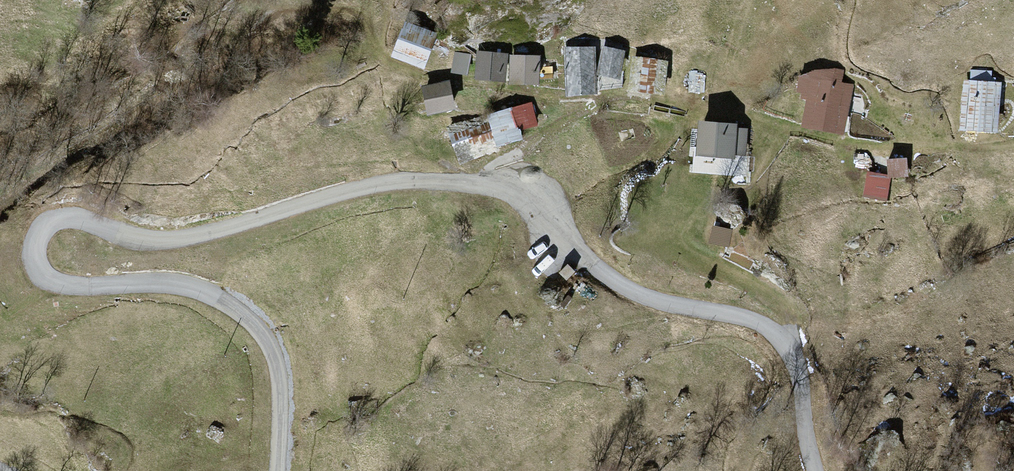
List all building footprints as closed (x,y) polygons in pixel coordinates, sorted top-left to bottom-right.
[(449,39),(416,28),(406,57),(440,68),(449,39)] [(603,51),(574,55),(581,101),(610,97),(606,77),(603,51)] [(634,56),(611,52),(606,77),(629,81),(634,56)] [(518,56),(491,56),(491,83),(518,83),(518,56)] [(549,59),(523,60),(523,88),(550,88),(549,59)] [(672,64),(638,62),(635,94),(670,97),(672,64)] [(844,70),(806,66),(799,126),(844,131),(849,82),(843,81),(844,70)] [(1011,85),(971,84),(970,134),(1011,135),(1011,85)] [(461,85),(436,91),(443,119),(468,113),(461,85)] [(538,108),(500,121),(509,147),(547,135),(538,108)] [(500,153),(489,113),(449,124),(460,164),(500,153)] [(742,129),(707,126),(704,158),(739,161),(742,129)] [(917,164),(896,164),(896,182),(917,182),(917,164)]
